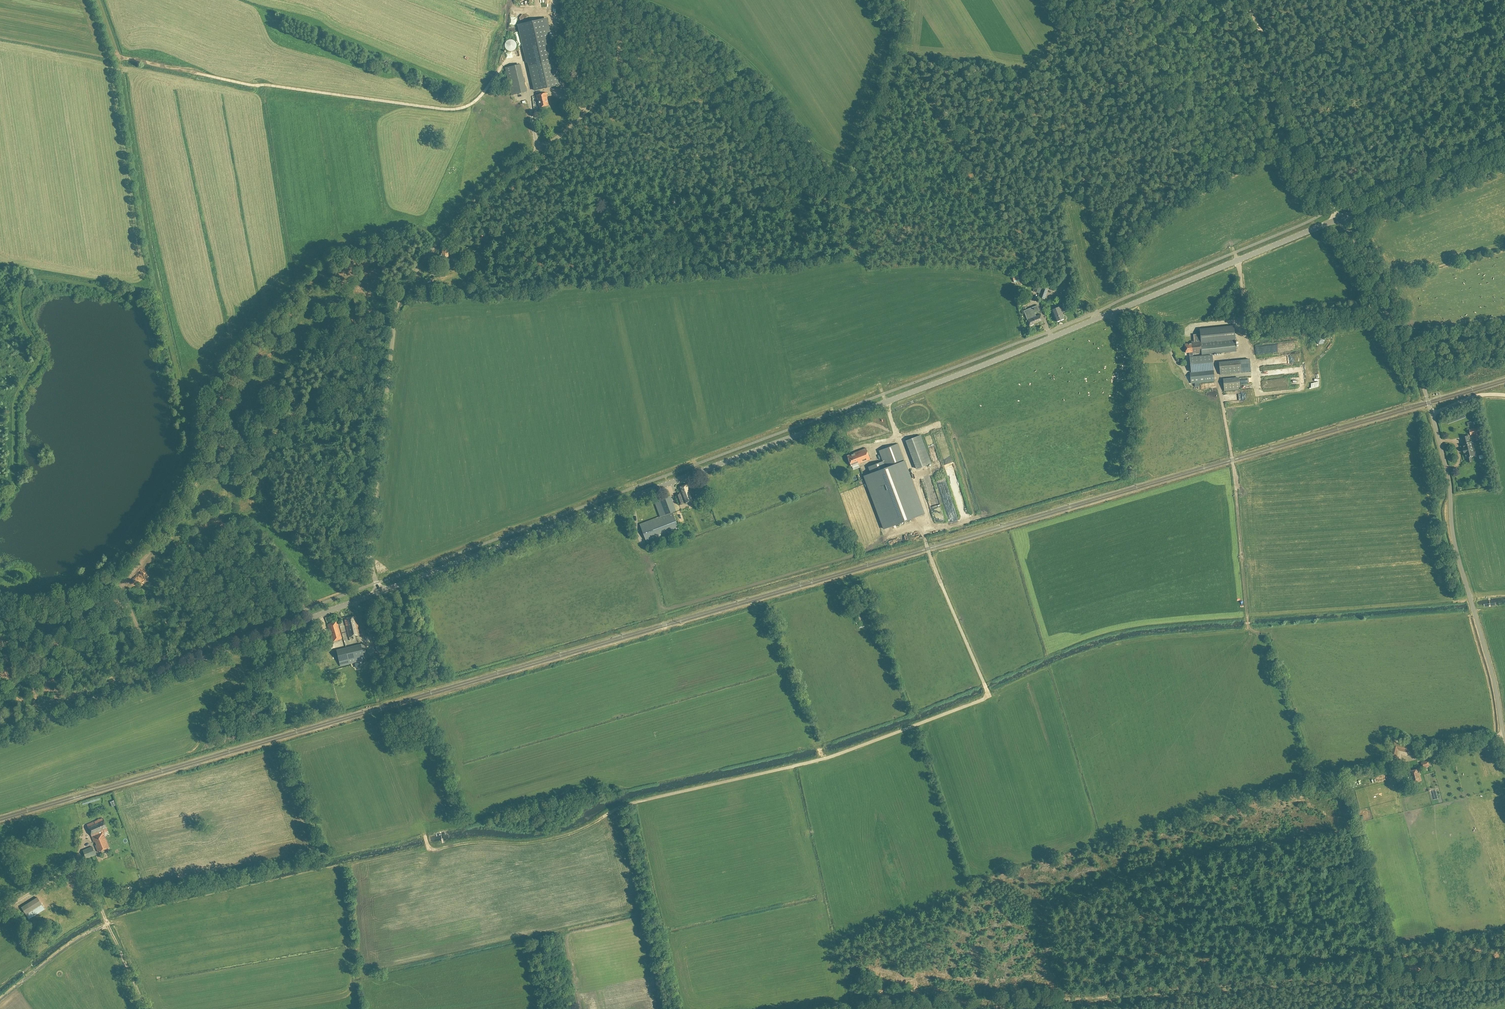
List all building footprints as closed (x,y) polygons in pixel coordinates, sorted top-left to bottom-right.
[(559,85),(554,64),(555,64),(546,22),(521,28),(530,69),(535,91),(559,85)] [(516,47),(516,45),(516,43),(515,42),(513,40),(512,40),(510,40),(508,40),(506,42),(505,43),(505,45),(505,47),(506,49),(508,50),(510,51),(512,51),(513,50),(515,49),(516,47)] [(518,65),(505,68),(511,95),(524,92),(518,65)] [(546,92),(536,95),(537,100),(538,100),(539,108),(549,106),(547,98),(546,92)] [(480,234),(478,240),(482,241),(482,240),(487,242),(490,235),(485,233),(484,235),(480,234)] [(442,255),(442,259),(445,259),(445,262),(452,263),(452,253),(449,252),(449,249),(443,249),(442,253),(441,253),(441,255),(442,255)] [(1036,284),(1036,285),(1035,285),(1033,291),(1039,293),(1041,287),(1042,286),(1036,284)] [(1043,285),(1043,286),(1042,286),(1039,297),(1045,299),(1049,289),(1046,288),(1047,286),(1043,285)] [(1059,305),(1060,307),(1051,310),(1056,321),(1064,318),(1062,313),(1066,311),(1064,304),(1059,305)] [(1029,325),(1043,320),(1041,314),(1036,316),(1034,312),(1039,310),(1037,305),(1024,310),(1027,320),(1029,325)] [(1193,334),(1194,339),(1194,341),(1191,341),(1191,343),(1185,344),(1186,352),(1189,352),(1190,356),(1193,355),(1193,354),(1202,353),(1202,354),(1236,351),(1234,325),(1200,329),(1200,334),(1193,334)] [(1215,381),(1214,370),(1212,354),(1189,357),(1191,372),(1190,372),(1191,381),(1200,381),(1200,382),(1215,381)] [(1220,359),(1220,373),(1241,372),(1241,358),(1220,359)] [(1223,377),(1224,390),(1240,389),(1239,376),(1223,377)] [(1479,427),(1469,429),(1471,435),(1475,434),(1476,440),(1480,439),(1479,433),(1480,433),(1479,427)] [(906,440),(917,468),(931,463),(920,435),(906,440)] [(1475,455),(1471,441),(1469,441),(1468,435),(1462,436),(1464,443),(1463,443),(1464,448),(1463,448),(1464,453),(1465,452),(1466,457),(1467,457),(1468,462),(1472,461),(1471,456),(1475,455)] [(871,473),(864,475),(884,529),(924,513),(912,482),(910,483),(907,473),(909,473),(898,444),(879,451),(883,461),(869,467),(871,473)] [(854,453),(848,455),(851,466),(859,463),(859,464),(870,459),(866,448),(854,452),(854,453)] [(950,476),(956,497),(963,495),(957,474),(950,476)] [(677,488),(679,492),(675,494),(679,505),(695,499),(689,483),(680,486),(681,486),(677,488)] [(671,495),(667,497),(655,502),(660,516),(640,524),(647,542),(679,530),(672,512),(673,511),(676,510),(671,495)] [(953,522),(959,520),(957,514),(950,516),(953,522)] [(349,637),(360,634),(355,615),(344,618),(349,637)] [(328,624),(332,641),(342,638),(337,621),(328,624)] [(336,650),(340,666),(365,660),(361,644),(346,648),(336,650)] [(1409,752),(1415,754),(1416,748),(1395,742),(1391,755),(1397,757),(1395,756),(1398,746),(1399,747),(1399,748),(1409,750),(1409,752)] [(1409,771),(1412,783),(1421,781),(1418,769),(1409,771)] [(103,818),(86,825),(94,842),(95,841),(97,844),(95,845),(98,852),(109,847),(103,832),(108,830),(103,818)] [(92,847),(83,850),(86,858),(96,854),(92,847)] [(78,892),(73,879),(63,882),(65,889),(60,891),(63,898),(78,892)] [(22,907),(29,918),(44,908),(37,897),(22,907)]
